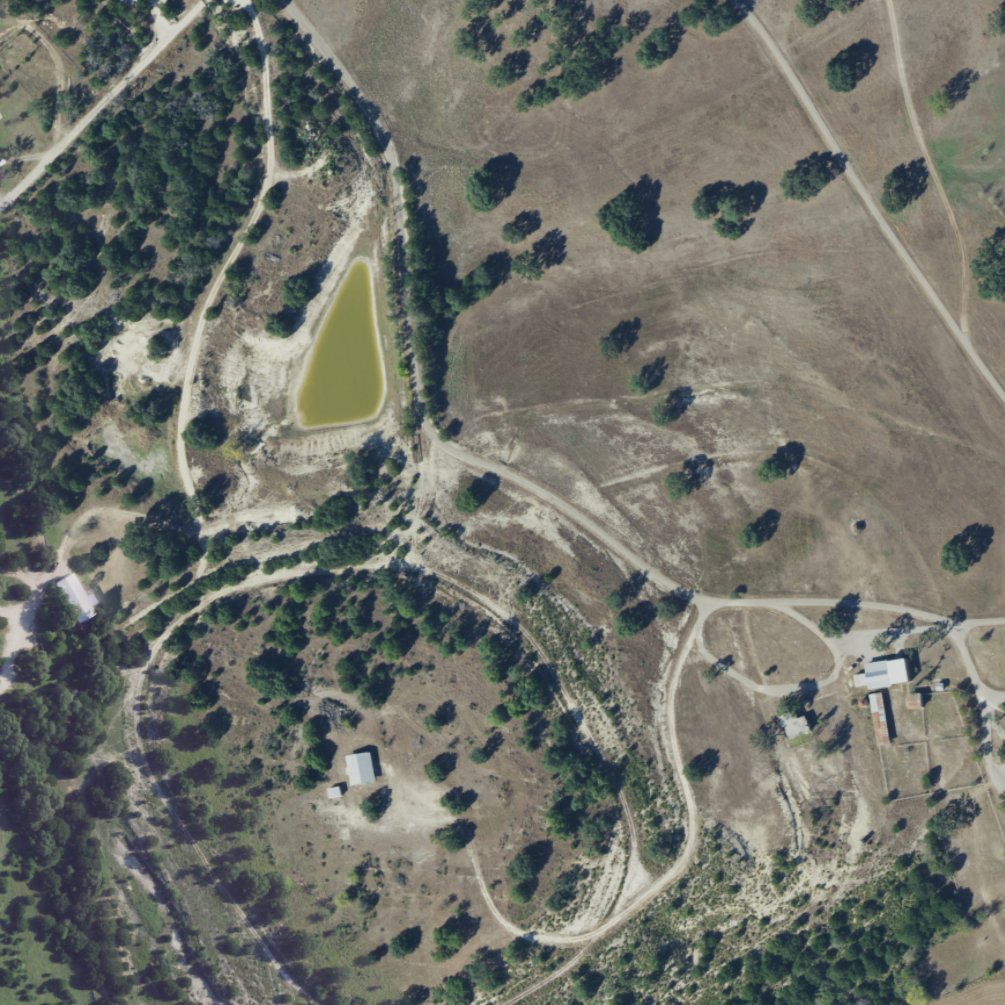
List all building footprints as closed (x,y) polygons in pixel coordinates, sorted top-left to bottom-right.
[(54,582),(72,625),(90,617),(72,574),(54,582)] [(869,690),(906,684),(902,658),(865,665),(867,674),(854,677),(857,687),(868,685),(869,690)] [(878,747),(890,745),(883,693),(870,695),(878,747)] [(921,695),(907,695),(907,710),(921,710),(921,695)] [(790,742),(811,732),(800,708),(779,718),(790,742)] [(371,752),(346,757),(352,787),(377,782),(371,752)]
